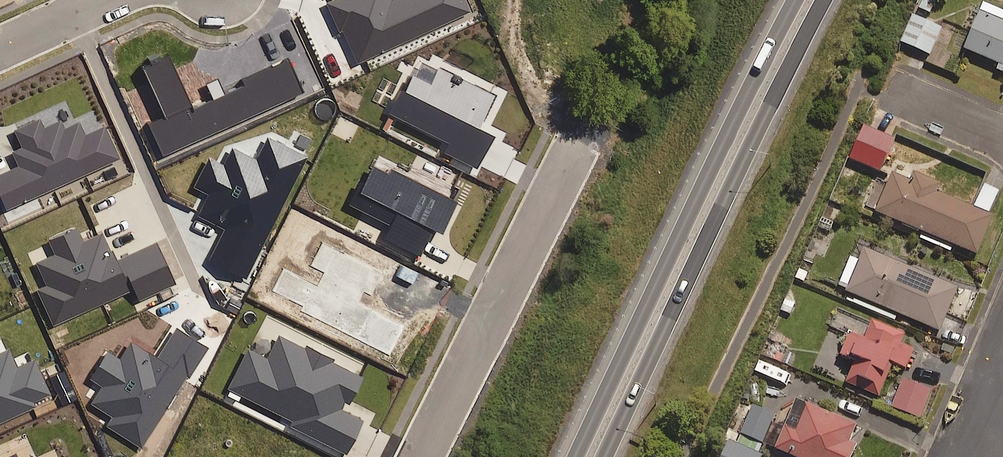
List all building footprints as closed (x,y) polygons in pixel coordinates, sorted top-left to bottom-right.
[(983,3),(963,49),(1002,65),(1002,24),(1001,24),(1002,20),(1002,12),(983,3)] [(940,27),(912,15),(901,41),(929,54),(940,27)] [(894,137),(863,124),(848,158),(879,171),(894,137)] [(911,182),(891,174),(888,182),(877,178),(865,207),(922,231),(920,236),(949,248),(951,243),(976,254),(992,216),(988,214),(997,191),(983,185),(973,208),(935,192),(939,183),(915,173),(911,182)] [(956,287),(862,248),(857,261),(849,257),(837,288),(939,330),(956,287)] [(898,332),(839,308),(832,326),(848,333),(840,353),(854,359),(845,383),(878,396),(891,363),(905,368),(912,349),(894,342),(898,332)] [(930,389),(902,379),(892,407),(920,417),(930,389)] [(795,400),(774,448),(794,456),(850,456),(855,445),(847,442),(854,425),(795,400)] [(761,442),(763,437),(775,442),(781,431),(769,425),(774,414),(752,404),(739,432),(761,442)] [(757,453),(761,445),(738,435),(735,443),(728,440),(720,456),(759,456),(761,454),(757,453)]
